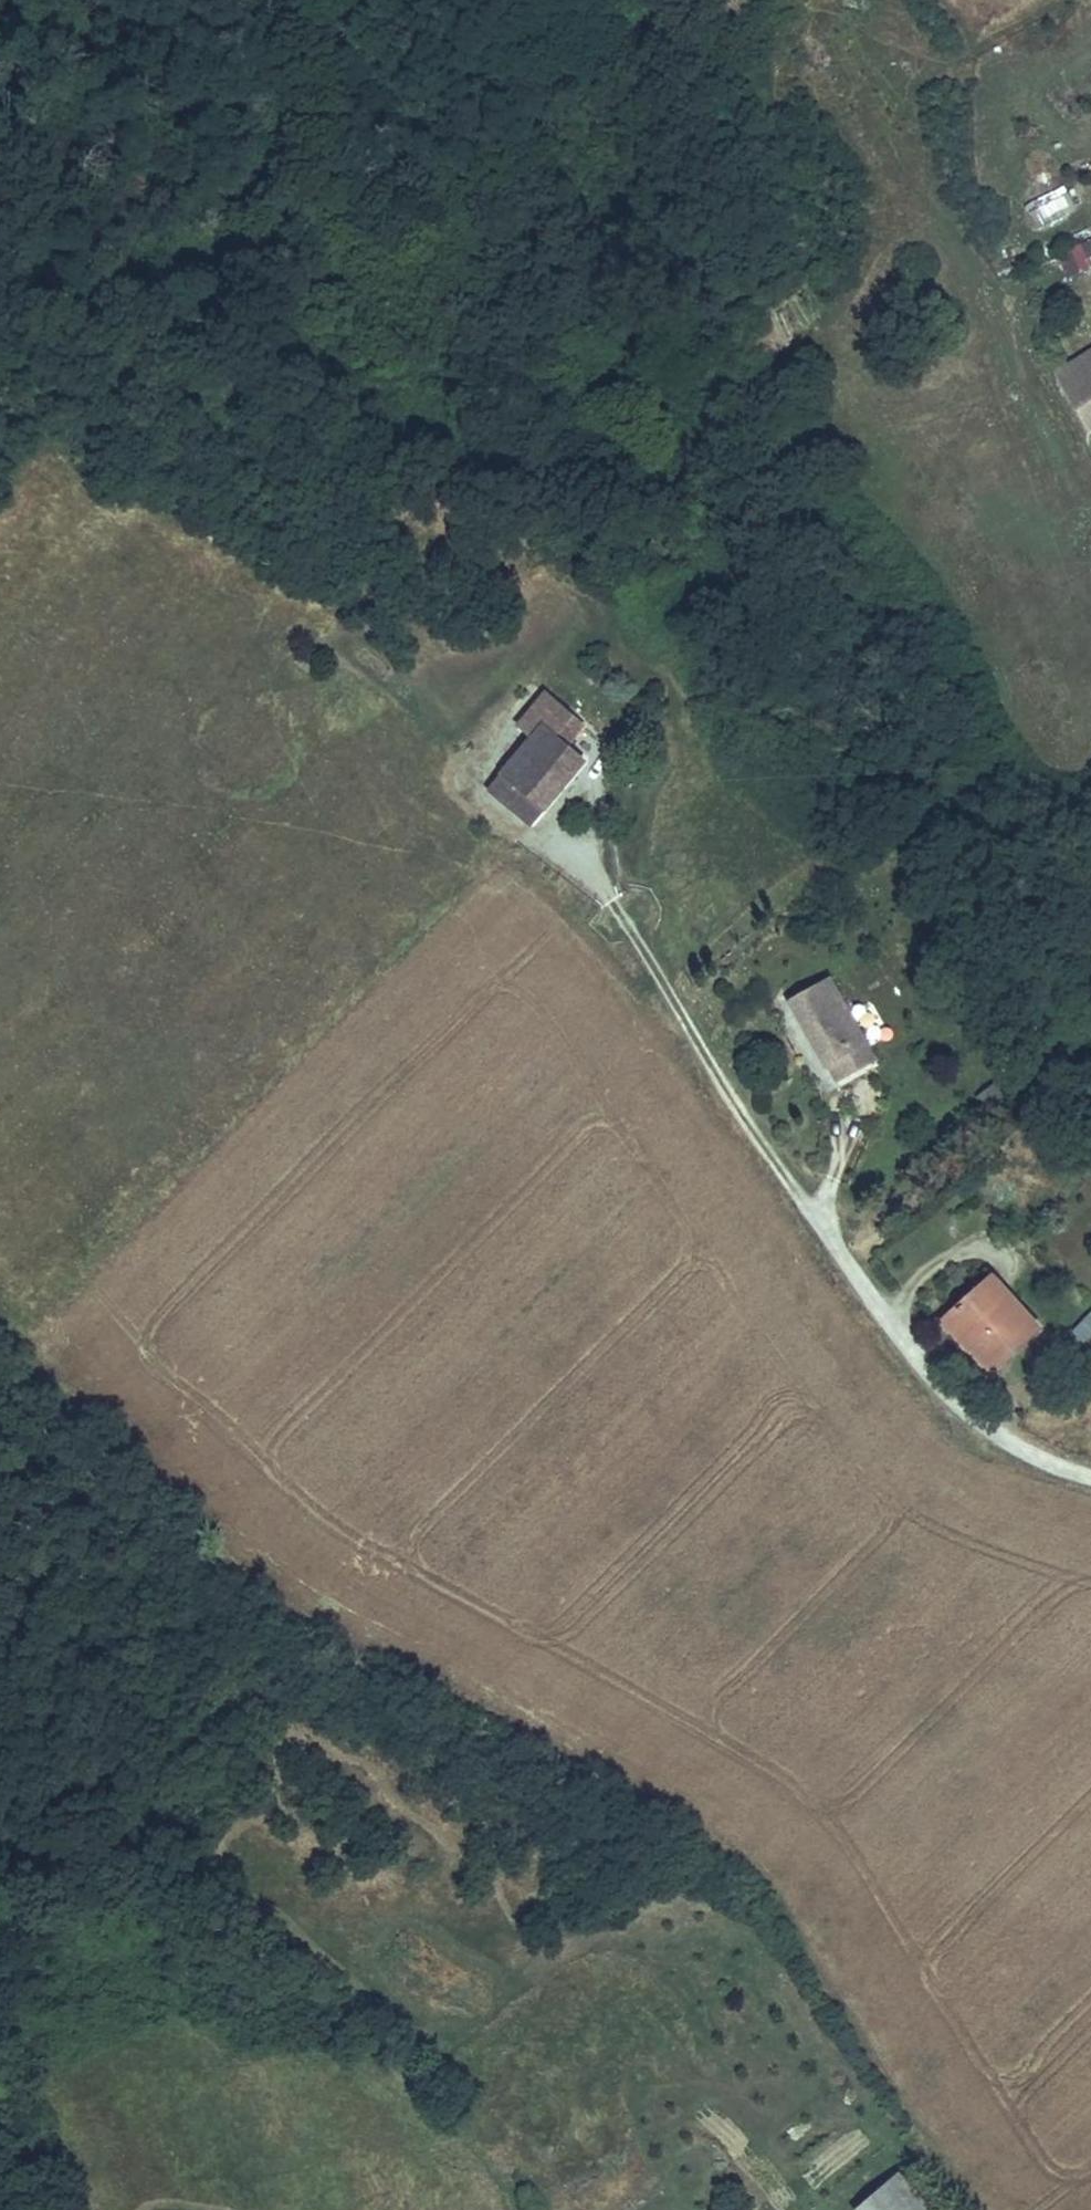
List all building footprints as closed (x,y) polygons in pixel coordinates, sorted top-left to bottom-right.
[(1033,229),(1075,207),(1062,184),(1021,205),(1033,229)] [(1090,268),(1090,235),(1055,250),(1067,279),(1090,268)] [(1054,378),(1087,432),(1090,430),(1090,353),(1054,378)] [(564,723),(570,715),(540,689),(512,719),(525,729),(483,775),(528,815),(592,746),(577,733),(564,723)] [(583,726),(570,715),(564,723),(577,733),(583,726)] [(783,1004),(828,1074),(855,1056),(874,1086),(889,1076),(825,977),(783,1004)] [(855,1056),(828,1074),(847,1102),(874,1086),(855,1056)] [(999,1275),(949,1316),(995,1371),(1044,1329),(999,1275)] [(1080,1344),(1090,1333),(1090,1310),(1069,1334),(1080,1344)] [(856,2209),(934,2209),(901,2171),(856,2209)]
